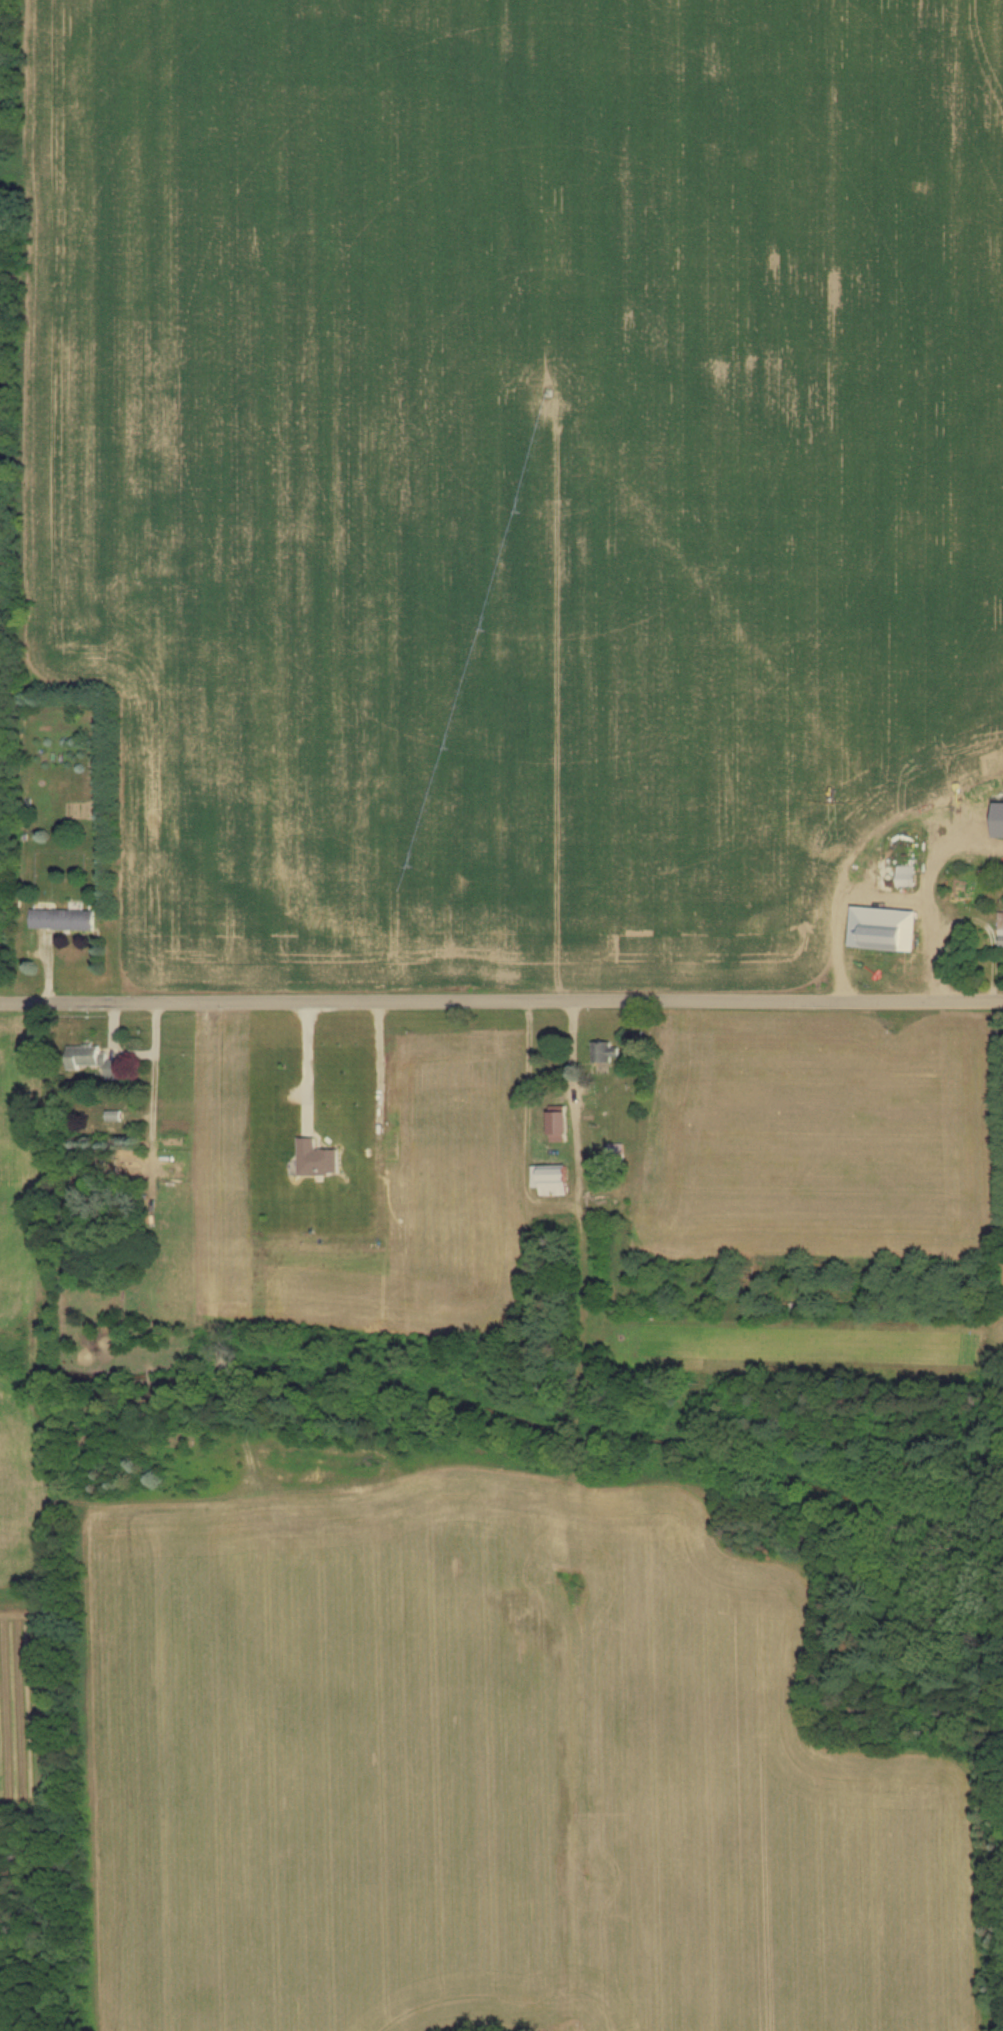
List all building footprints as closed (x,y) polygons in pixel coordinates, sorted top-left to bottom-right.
[(34,930),(98,930),(98,911),(34,910),(34,930)] [(932,923),(866,921),(865,950),(931,953),(932,923)] [(596,1043),(597,1064),(617,1064),(616,1043),(596,1043)] [(107,1079),(126,1078),(126,1061),(106,1062),(107,1079)] [(553,1106),(553,1141),(570,1141),(570,1106),(553,1106)] [(534,1185),(542,1185),(542,1194),(569,1194),(569,1164),(534,1164),(534,1185)]
